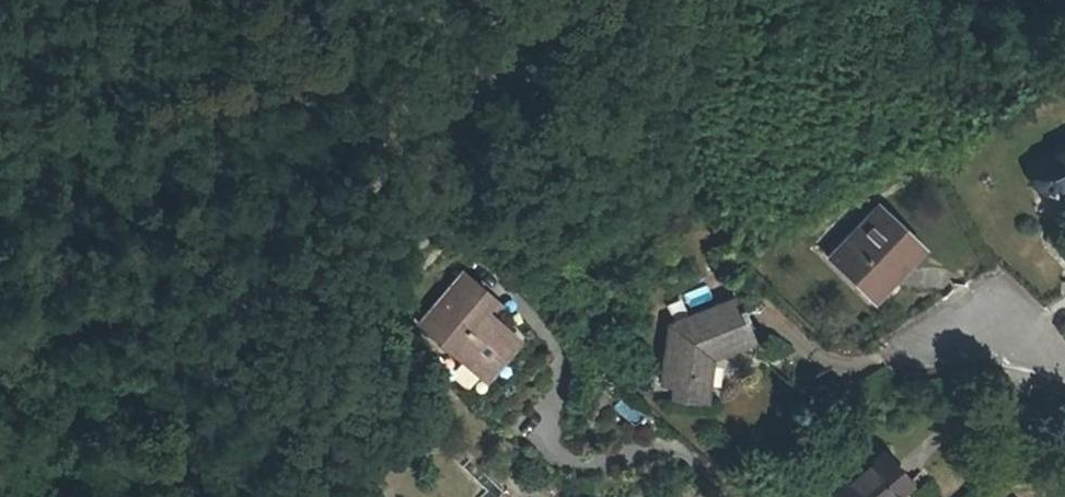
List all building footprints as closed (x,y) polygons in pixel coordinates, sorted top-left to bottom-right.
[(1038,191),(1038,198),(1048,198),(1049,190),(1064,182),(1064,150),(1039,161),(1032,166),(1028,168),(1026,171),(1025,175),(1026,179),(1029,184),(1033,188),(1038,191)] [(824,254),(859,291),(869,281),(893,256),(902,266),(917,251),(874,206),(824,254)] [(441,267),(470,294),(478,286),(448,259),(441,267)] [(504,331),(478,307),(468,297),(470,294),(441,267),(413,297),(479,358),(504,331)] [(869,281),(859,291),(869,302),(879,292),(869,281)] [(487,295),(478,286),(470,294),(480,304),(487,295)] [(468,297),(478,307),(480,304),(470,294),(468,297)] [(413,297),(403,308),(469,369),(479,358),(413,297)] [(670,390),(668,401),(702,405),(707,360),(750,340),(738,316),(743,314),(740,308),(735,310),(732,301),(668,330),(658,387),(670,390)] [(824,493),(827,496),(883,496),(902,481),(876,450),(824,493)]
